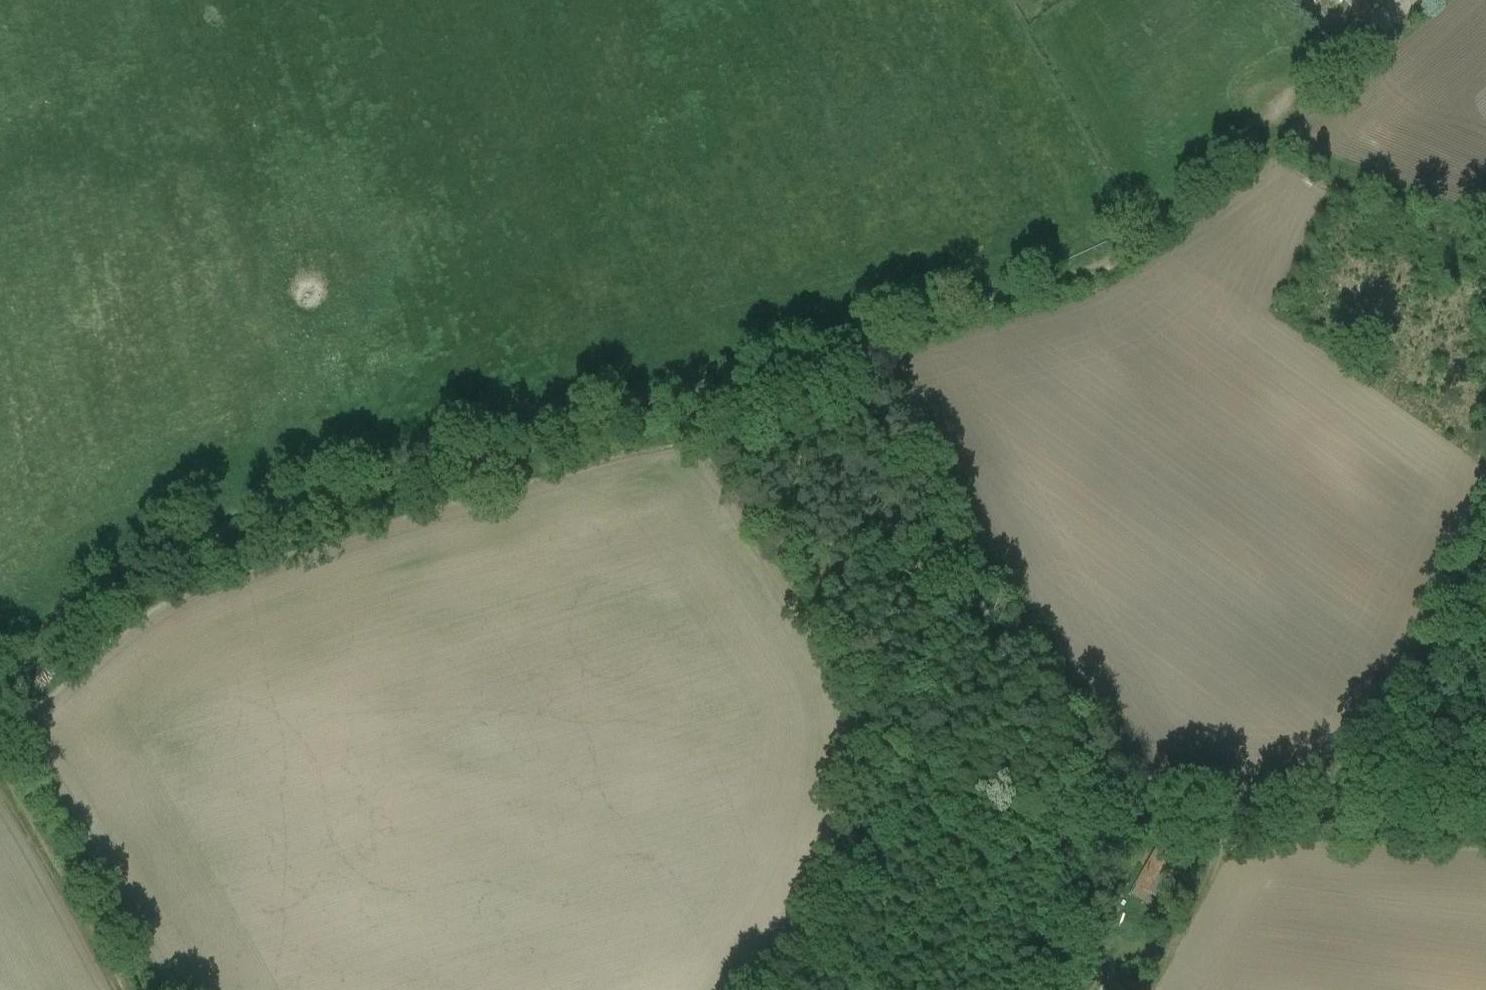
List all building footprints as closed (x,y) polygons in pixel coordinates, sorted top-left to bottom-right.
[(1157,845),(1132,894),(1158,907),(1183,858),(1157,845)]
